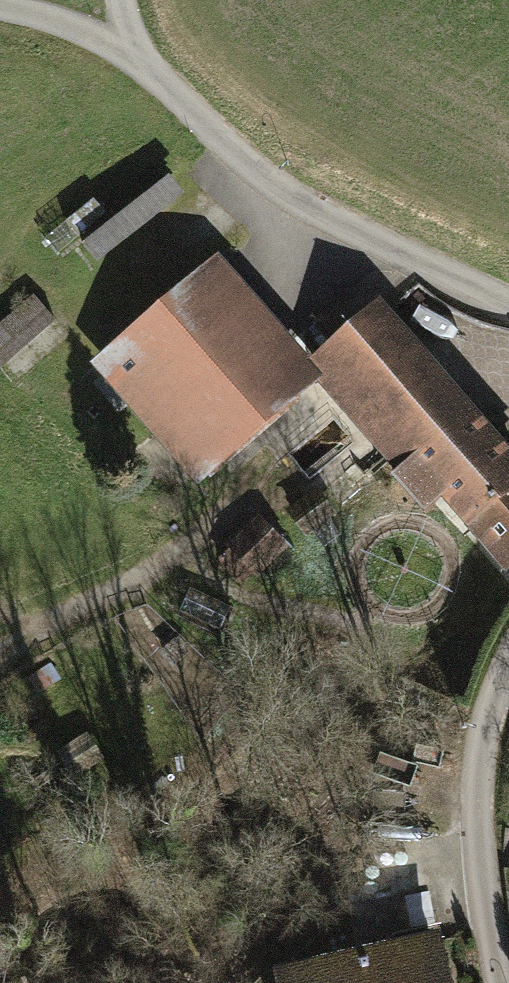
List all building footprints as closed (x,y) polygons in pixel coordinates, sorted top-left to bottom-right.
[(99,266),(187,193),(171,175),(84,248),(99,266)] [(220,254),(92,363),(199,488),(323,383),(431,509),(446,496),(507,568),(508,567),(508,451),(379,299),(310,358),(220,254)] [(0,323),(0,367),(15,383),(67,336),(30,296),(0,323)] [(259,576),(290,547),(257,513),(227,542),(232,548),(220,560),(242,583),(254,571),(259,576)] [(188,587),(178,610),(221,631),(232,608),(188,587)] [(61,680),(50,664),(28,680),(39,695),(61,680)] [(103,756),(88,732),(55,752),(70,777),(103,756)] [(276,971),(278,982),(453,982),(443,936),(276,971)]
